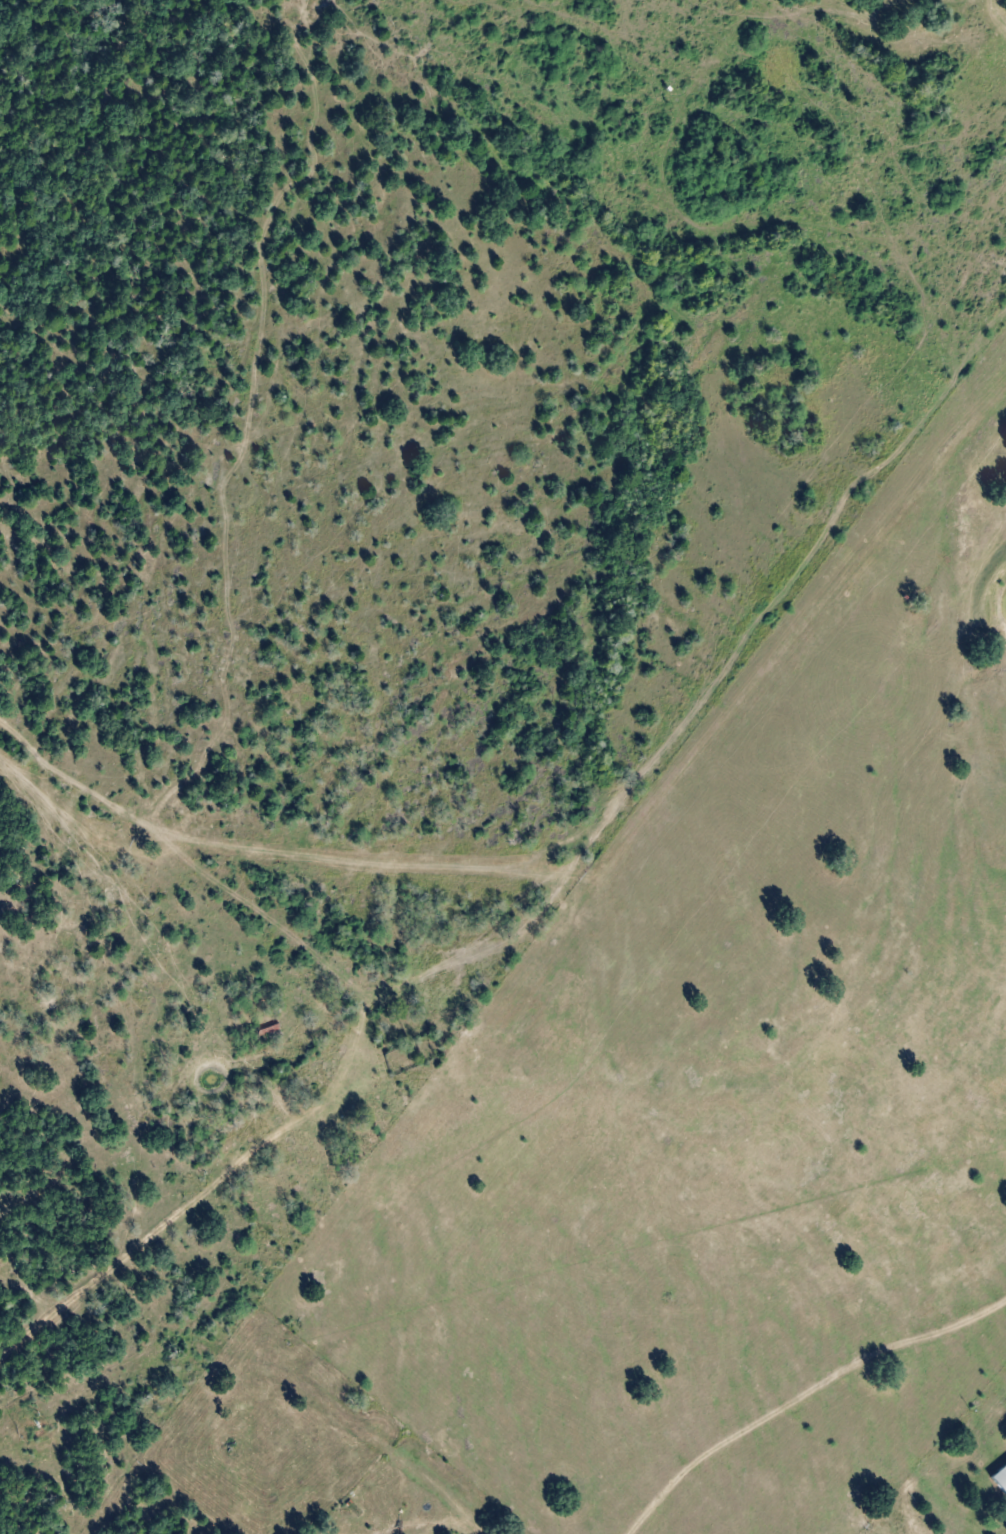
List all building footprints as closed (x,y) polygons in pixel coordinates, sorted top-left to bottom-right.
[(988,1478),(1005,1498),(1005,1462),(988,1478)]
